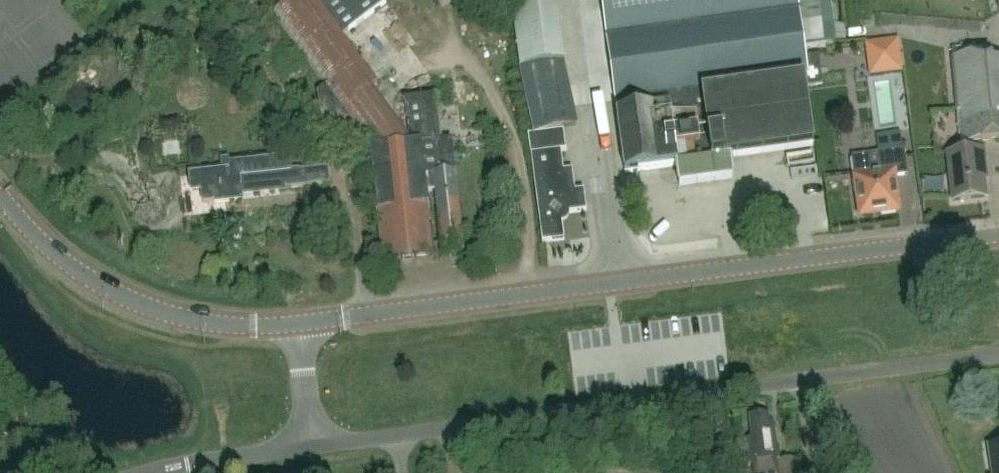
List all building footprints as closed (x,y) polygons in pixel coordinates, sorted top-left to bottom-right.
[(297,47),(326,89),(320,95),(322,131),(371,137),(385,262),(435,257),(428,193),(437,192),(444,256),(465,254),(452,139),(439,141),(434,96),(430,97),(408,100),(413,144),(371,87),(377,83),(342,36),(386,3),(384,0),(296,0),(274,16),(297,47)] [(561,48),(556,0),(532,0),(535,19),(515,21),(519,53),(561,48)] [(805,101),(802,84),(805,83),(804,77),(807,76),(796,0),(602,0),(625,175),(677,168),(679,188),(733,181),(731,161),(813,151),(805,101)] [(803,17),(806,38),(824,36),(821,14),(803,17)] [(901,37),(868,39),(869,70),(903,69),(901,37)] [(947,157),(953,204),(985,200),(982,171),(984,171),(982,151),(981,151),(980,143),(998,140),(998,61),(991,62),(991,55),(953,60),(962,126),(966,126),(969,146),(970,154),(947,157)] [(534,133),(528,134),(542,242),(564,239),(561,214),(586,210),(583,190),(575,191),(572,169),(564,170),(561,151),(566,150),(563,129),(541,132),(577,124),(563,62),(520,68),(520,71),(534,133)] [(852,161),(861,219),(861,220),(898,215),(893,180),(905,178),(900,136),(876,140),(878,157),(852,161)] [(231,172),(192,176),(193,187),(204,186),(206,206),(245,202),(244,197),(331,187),(330,170),(294,175),(292,161),(231,168),(231,172)] [(795,464),(779,466),(774,423),(769,423),(768,416),(750,418),(752,438),(746,439),(749,465),(750,464),(751,472),(796,472),(795,464)] [(989,446),(992,472),(998,472),(998,445),(989,446)]
